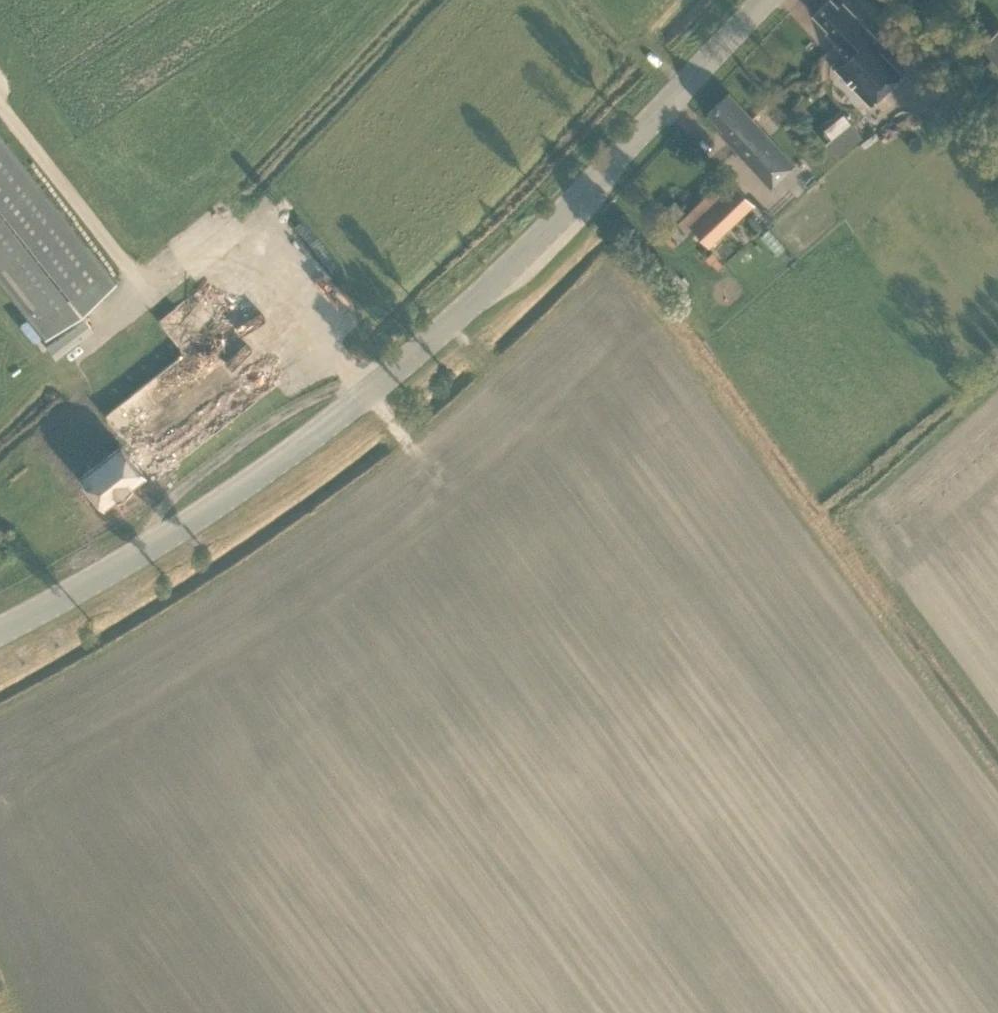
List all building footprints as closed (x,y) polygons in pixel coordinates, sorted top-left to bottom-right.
[(814,13),(830,29),(828,31),(838,42),(836,44),(848,57),(855,64),(859,69),(880,49),(884,45),(843,2),(839,6),(834,0),(827,0),(814,13)] [(845,73),(843,75),(871,104),(884,91),(903,73),(880,49),(859,69),(855,64),(845,73)] [(729,92),(708,111),(725,129),(721,132),(771,186),(796,163),(729,92)] [(844,112),(825,127),(832,137),(826,141),(838,156),(863,135),(844,112)] [(0,134),(0,280),(45,337),(116,281),(0,134)] [(678,220),(680,221),(688,231),(692,227),(711,246),(756,203),(726,174),(678,220)] [(677,218),(686,210),(675,199),(667,207),(677,218)] [(770,227),(761,235),(777,253),(786,246),(770,227)] [(714,249),(706,256),(710,261),(719,254),(714,249)] [(76,455),(110,497),(135,477),(129,470),(146,457),(159,473),(285,373),(233,308),(216,321),(223,329),(131,402),(124,394),(107,407),(129,435),(112,448),(102,434),(76,455)]
